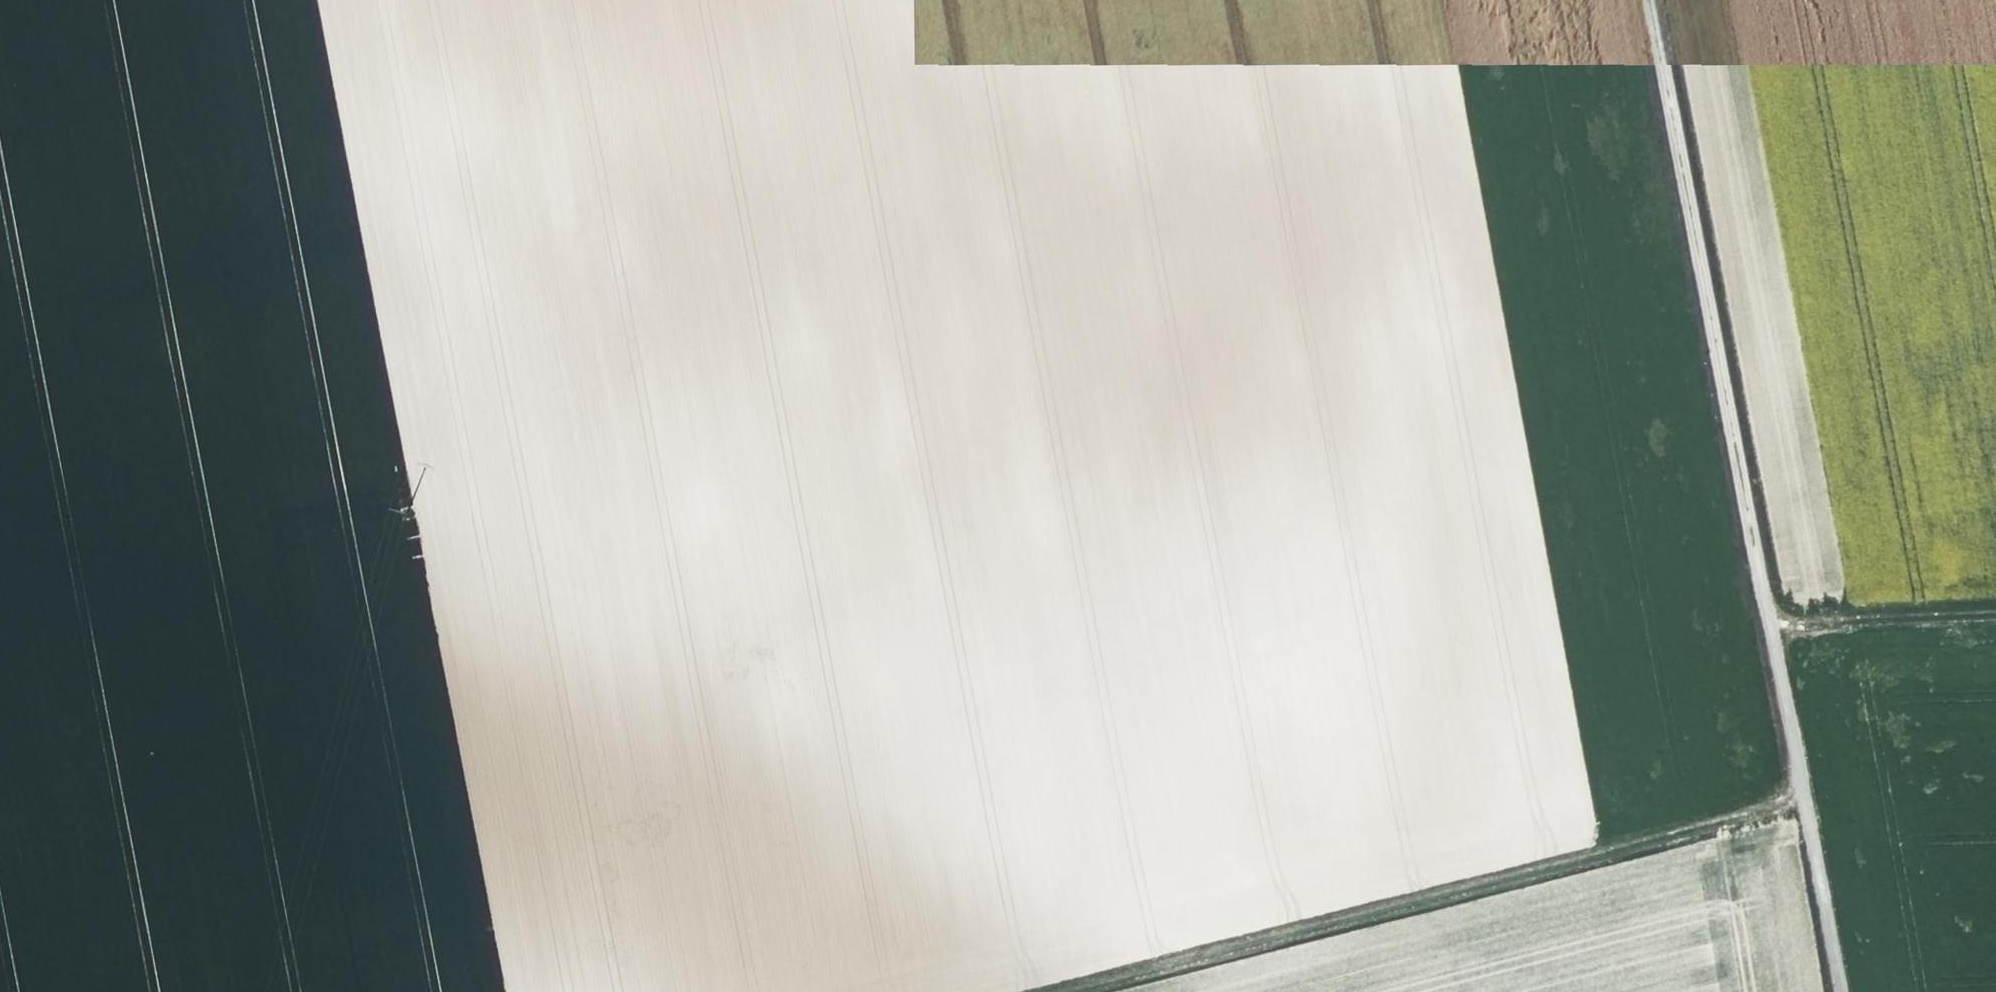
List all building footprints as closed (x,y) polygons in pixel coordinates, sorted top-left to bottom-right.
[(1436,721),(1433,796),(1471,798),(1472,775),(1463,774),(1463,767),(1479,767),(1480,742),(1486,742),(1487,723),(1461,722),(1436,721)] [(672,986),(660,971),(648,982),(644,963),(625,967),(615,975),(619,991),(674,991),(672,986)]
